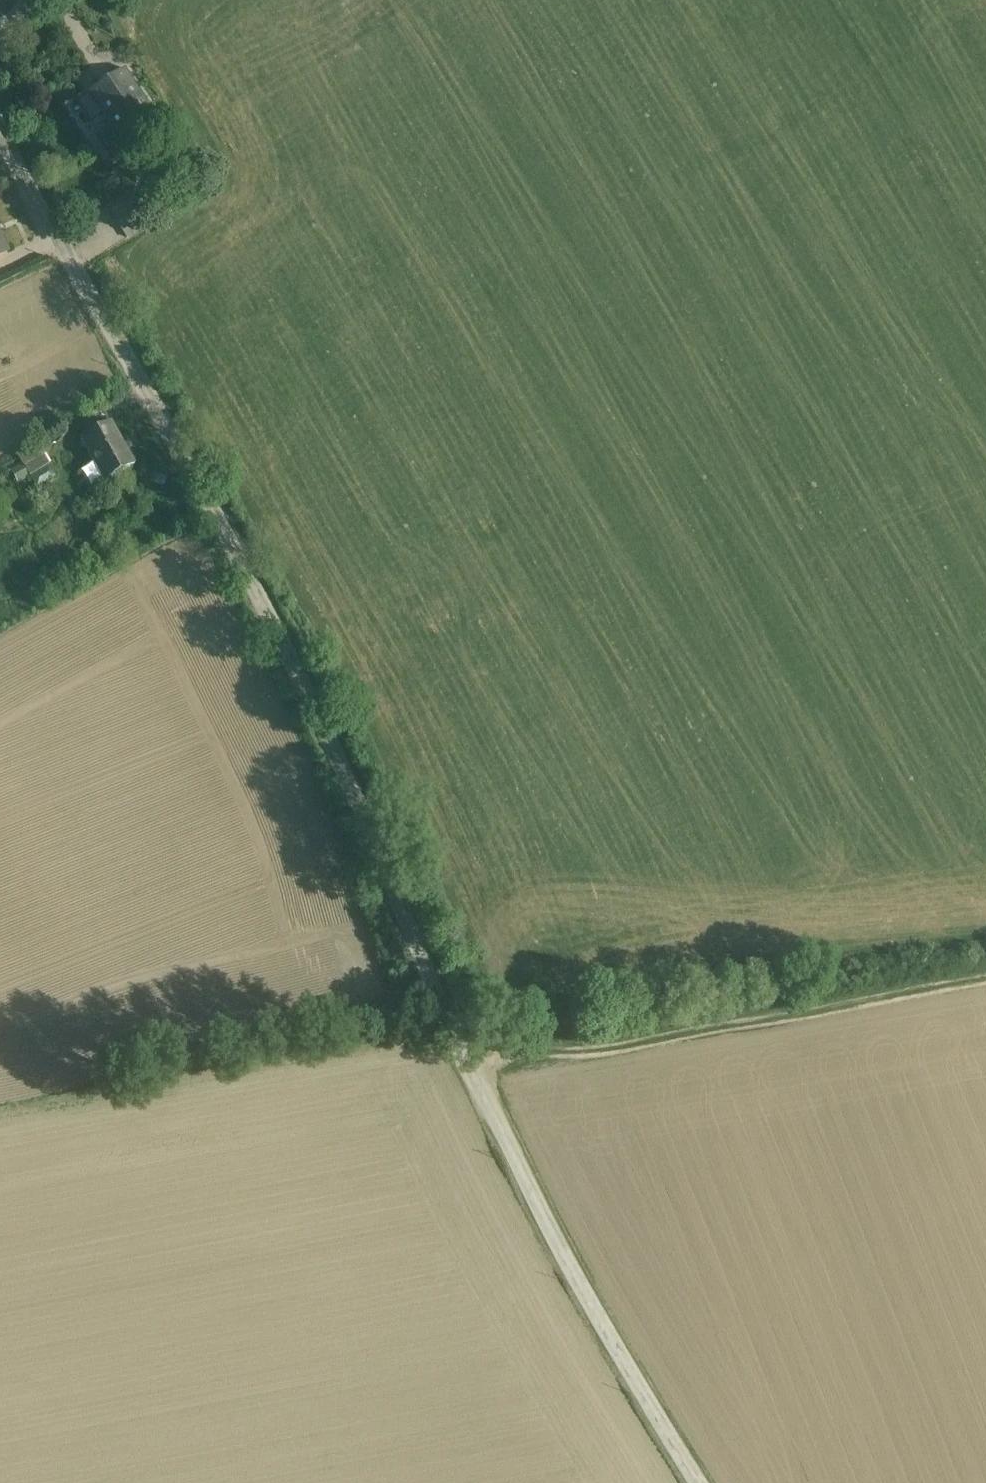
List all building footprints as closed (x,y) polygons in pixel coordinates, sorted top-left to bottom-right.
[(124,69),(104,83),(104,82),(88,93),(95,103),(95,101),(95,104),(126,151),(161,128),(161,125),(124,69)] [(111,423),(81,440),(105,483),(135,466),(111,423)] [(38,446),(38,445),(18,457),(37,488),(57,476),(38,446)]
